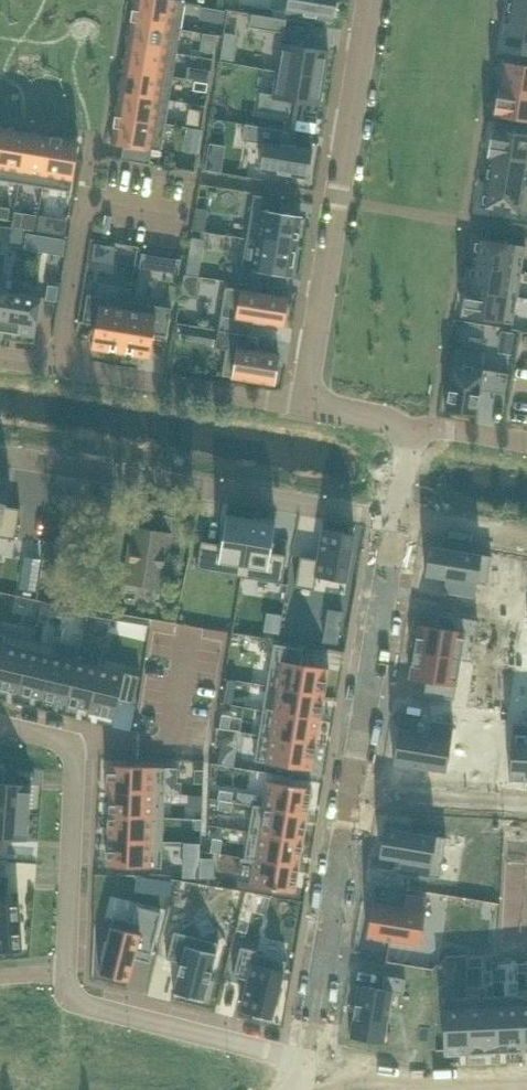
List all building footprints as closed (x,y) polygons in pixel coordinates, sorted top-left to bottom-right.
[(185,2),(172,0),(134,0),(131,21),(181,29),(185,2)] [(286,12),(334,20),(337,0),(288,0),(286,12)] [(506,22),(526,25),(526,3),(510,0),(506,22)] [(286,19),(252,14),(250,27),(284,32),(286,19)] [(177,53),(181,29),(131,21),(127,45),(177,53)] [(502,51),(526,55),(526,25),(506,22),(502,51)] [(87,41),(88,29),(69,28),(69,40),(87,41)] [(277,71),(324,79),(329,51),(281,43),(277,71)] [(173,76),(177,53),(127,45),(123,68),(173,76)] [(498,89),(526,94),(526,65),(505,62),(501,88),(498,87),(498,89)] [(169,100),(173,76),(123,68),(119,92),(169,100)] [(320,106),(324,79),(277,71),(273,94),(261,92),(258,111),(290,116),(292,102),(320,106)] [(494,116),(526,121),(526,94),(498,89),(494,116)] [(165,123),(169,100),(119,92),(116,115),(165,123)] [(161,151),(165,123),(116,115),(111,142),(124,144),(122,159),(150,163),(152,149),(161,151)] [(245,123),(242,140),(264,144),(260,170),(308,178),(313,148),(282,143),(284,130),(245,123)] [(27,132),(3,128),(0,147),(0,179),(19,182),(27,132)] [(487,157),(490,157),(526,163),(526,134),(492,128),(487,157)] [(43,186),(51,136),(27,132),(19,182),(43,186)] [(70,190),(78,141),(51,136),(43,186),(70,190)] [(486,179),(526,186),(526,163),(490,157),(486,179)] [(482,207),(526,214),(526,186),(486,179),(482,207)] [(282,199),(254,194),(247,238),(297,246),(302,217),(280,213),(282,199)] [(271,272),(292,276),(297,246),(247,238),(240,282),(268,287),(271,272)] [(477,238),(472,265),(522,273),(526,246),(477,238)] [(466,287),(466,288),(518,297),(522,273),(472,265),(468,288),(466,287)] [(48,285),(46,300),(56,301),(58,286),(48,285)] [(226,287),(219,330),(230,332),(252,336),(252,335),(254,322),(284,327),(289,297),(226,287)] [(466,288),(461,316),(513,324),(518,297),(466,288)] [(14,292),(0,290),(0,331),(8,332),(14,292)] [(14,292),(8,332),(35,337),(41,297),(14,292)] [(121,351),(129,301),(88,294),(83,322),(98,325),(94,347),(121,351)] [(148,355),(152,334),(167,336),(171,308),(129,301),(121,351),(148,355)] [(230,332),(222,375),(274,383),(279,355),(256,351),(258,337),(252,335),(252,336),(230,332)] [(456,348),(446,410),(476,415),(481,384),(487,385),(486,390),(504,393),(505,388),(507,378),(508,373),(483,369),(486,353),(456,348)] [(0,477),(0,537),(16,539),(21,508),(6,506),(10,479),(0,477)] [(178,536),(181,518),(152,513),(150,531),(135,528),(126,581),(161,587),(170,535),(178,536)] [(197,569),(242,577),(251,518),(227,514),(222,544),(201,541),(197,569)] [(276,522),(251,518),(242,577),(282,584),(287,555),(271,552),(276,522)] [(355,533),(323,528),(317,559),(300,557),(295,586),(314,590),(317,576),(347,581),(355,533)] [(430,546),(426,574),(450,578),(448,592),(474,596),(476,582),(487,584),(491,555),(430,546)] [(419,624),(414,651),(461,659),(468,618),(446,615),(443,628),(419,624)] [(20,693),(33,639),(0,631),(0,662),(0,664),(0,688),(20,693)] [(20,693),(43,698),(56,645),(33,639),(20,693)] [(303,648),(274,643),(267,685),(324,694),(324,693),(325,694),(326,691),(325,691),(327,679),(327,680),(328,674),(328,673),(329,673),(329,668),(300,664),(303,648)] [(43,698),(66,704),(77,661),(54,655),(56,645),(43,698)] [(414,651),(410,678),(435,682),(432,696),(454,699),(461,659),(414,651)] [(77,661),(66,704),(89,709),(88,712),(89,712),(100,666),(77,661)] [(100,666),(89,712),(114,718),(119,701),(134,705),(140,676),(100,666)] [(324,694),(267,685),(263,710),(320,719),(320,718),(321,718),(321,716),(322,706),(323,706),(323,704),(323,699),(324,699),(325,695),(324,694)] [(320,719),(263,710),(259,734),(316,744),(316,743),(317,743),(318,739),(317,739),(318,735),(319,734),(319,732),(318,732),(320,722),(321,720),(320,720),(320,719)] [(399,728),(393,763),(446,771),(453,723),(432,720),(430,733),(399,728)] [(510,780),(526,781),(526,724),(512,723),(510,780)] [(316,744),(259,734),(255,760),(313,770),(315,758),(314,758),(315,747),(317,747),(317,744),(316,744)] [(107,791),(165,794),(166,767),(108,765),(107,791)] [(30,812),(32,785),(4,783),(5,767),(0,767),(0,810),(30,812)] [(204,770),(195,769),(194,782),(203,783),(204,770)] [(312,788),(268,781),(264,805),(253,804),(253,805),(307,814),(312,788)] [(233,792),(219,789),(218,799),(232,801),(233,792)] [(109,815),(164,817),(165,794),(107,791),(107,792),(110,792),(109,815)] [(202,796),(189,794),(187,804),(200,806),(202,796)] [(233,801),(219,799),(218,808),(231,811),(233,801)] [(307,814),(253,805),(249,831),(303,840),(307,814)] [(0,810),(0,839),(0,838),(28,840),(30,812),(0,810)] [(108,839),(163,841),(164,817),(109,815),(108,839)] [(385,820),(380,855),(405,859),(403,873),(429,877),(429,876),(440,878),(446,837),(406,831),(407,823),(385,820)] [(303,840),(249,831),(244,857),(299,866),(303,840)] [(223,839),(213,837),(210,851),(220,853),(223,839)] [(162,867),(163,841),(108,839),(107,865),(162,867)] [(299,866),(244,857),(244,858),(255,860),(250,885),(295,892),(299,866)] [(373,902),(367,936),(419,945),(426,896),(404,892),(402,907),(373,902)] [(0,902),(0,951),(22,949),(19,901),(0,902)] [(150,954),(161,912),(140,907),(136,922),(114,916),(107,942),(105,942),(101,957),(103,958),(100,973),(128,981),(136,950),(150,954)] [(219,942),(174,931),(167,959),(180,963),(173,991),(204,999),(219,942)] [(257,950),(240,946),(233,976),(248,979),(241,1009),(272,1017),(286,960),(256,953),(257,950)] [(359,986),(350,1037),(384,1042),(392,993),(414,997),(417,980),(384,975),(382,989),(359,986)] [(518,994),(494,995),(496,1052),(497,1052),(521,1051),(518,994)] [(518,994),(521,1051),(526,1051),(526,994),(518,994)] [(494,995),(467,997),(470,1053),(496,1052),(494,995)] [(467,997),(442,998),(445,1055),(470,1053),(467,997)]
